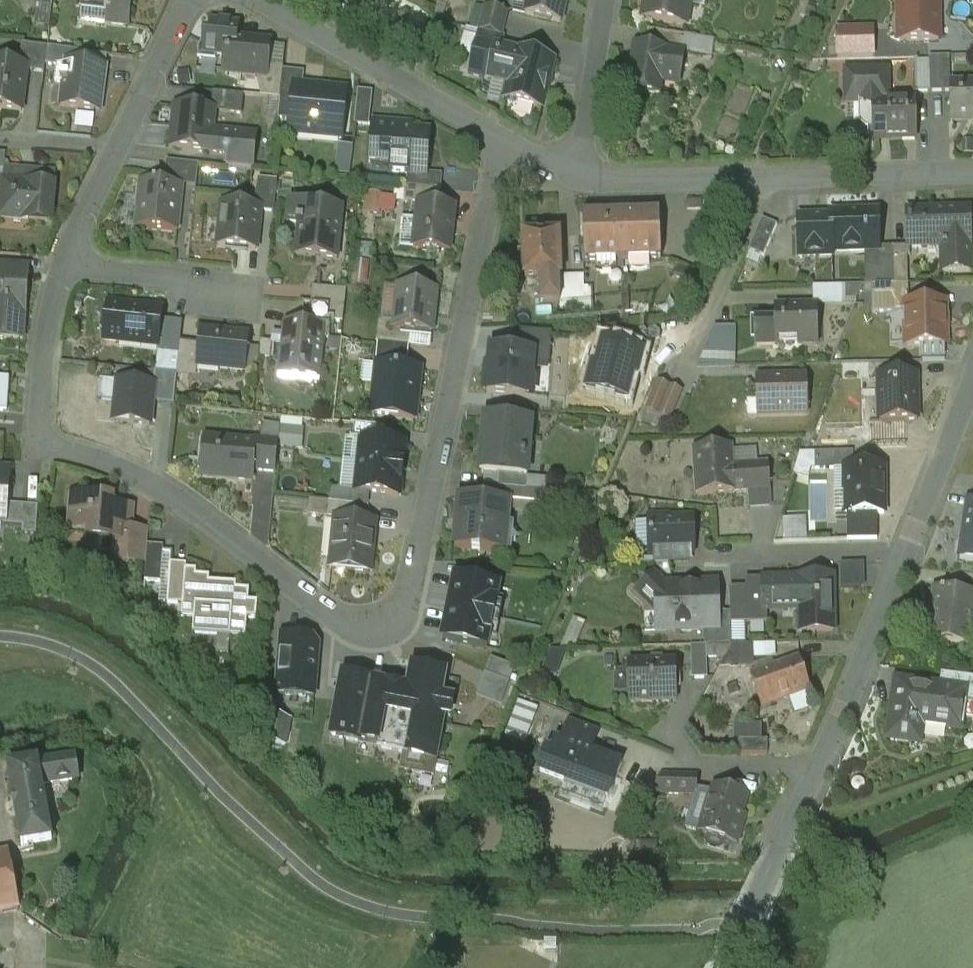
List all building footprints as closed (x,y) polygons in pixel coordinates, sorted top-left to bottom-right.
[(84,6),(86,7),(87,5),(105,7),(104,11),(108,12),(107,23),(127,26),(130,0),(85,0),(84,6)] [(526,16),(561,24),(567,0),(530,0),(526,16)] [(643,19),(686,26),(690,0),(646,0),(643,19)] [(937,0),(900,0),(901,42),(922,41),(927,41),(938,41),(938,39),(937,0)] [(507,13),(486,8),(480,31),(501,37),(507,13)] [(255,41),(238,40),(239,26),(212,23),(211,37),(205,37),(199,49),(198,60),(216,62),(216,56),(230,57),(229,71),(225,71),(224,73),(257,76),(267,77),(268,67),(270,45),(255,44),(255,41)] [(842,58),(883,56),(881,26),(841,27),(842,58)] [(684,36),(646,30),(643,47),(681,53),(684,36)] [(501,37),(480,31),(479,33),(480,33),(478,43),(502,49),(506,38),(501,37)] [(955,57),(954,39),(938,39),(938,41),(927,41),(922,41),(923,58),(950,57),(955,57)] [(508,84),(517,53),(502,50),(502,49),(478,43),(477,43),(470,74),(494,80),(508,84)] [(47,47),(22,44),(19,66),(27,66),(26,70),(44,73),(45,66),(47,47)] [(643,47),(634,45),(627,89),(659,95),(663,73),(680,76),(683,54),(681,53),(643,47)] [(80,52),(47,47),(45,66),(56,68),(70,70),(71,64),(78,65),(80,52)] [(517,53),(508,84),(504,100),(508,101),(509,104),(515,106),(517,103),(542,109),(546,91),(550,89),(552,82),(549,77),(548,77),(552,61),(517,52),(517,53)] [(950,57),(930,58),(930,62),(931,93),(951,92),(951,91),(950,85),(950,57)] [(931,93),(930,62),(915,62),(916,93),(931,93)] [(0,64),(0,109),(22,112),(26,70),(27,66),(19,66),(0,64)] [(78,65),(71,64),(70,70),(69,81),(65,80),(64,84),(61,108),(94,112),(97,94),(103,95),(106,69),(78,65)] [(284,68),(268,67),(267,77),(257,76),(260,98),(281,100),(281,99),(283,72),(284,68)] [(70,70),(56,68),(55,83),(64,84),(65,80),(69,81),(70,70)] [(889,70),(845,71),(846,104),(862,104),(863,120),(867,124),(873,124),(872,103),(889,102),(889,70)] [(304,74),(283,72),(281,99),(293,100),(294,88),(303,89),(304,74)] [(508,84),(494,80),(488,104),(503,107),(504,100),(508,84)] [(743,139),(755,87),(734,82),(721,134),(743,139)] [(950,85),(951,91),(951,92),(951,123),(953,123),(953,121),(968,120),(968,122),(972,122),(972,85),(950,85)] [(303,89),(294,88),(293,100),(290,128),(302,129),(302,133),(314,134),(313,137),(342,140),(345,117),(348,90),(323,88),(322,91),(303,89)] [(358,91),(355,125),(369,127),(373,93),(358,91)] [(244,96),(212,93),(211,106),(223,107),(222,113),(242,115),(244,96)] [(917,140),(916,102),(889,102),(872,103),(873,124),(873,141),(902,140),(902,138),(915,138),(915,140),(917,140)] [(214,111),(177,107),(172,149),(209,153),(210,153),(212,133),(214,111)] [(81,112),(80,127),(98,128),(99,113),(81,112)] [(411,126),(374,123),(370,163),(390,164),(389,173),(407,174),(426,176),(426,174),(429,132),(427,132),(427,135),(411,134),(411,126)] [(244,134),(230,133),(230,135),(212,133),(210,153),(209,153),(209,154),(228,156),(227,168),(253,171),(256,138),(244,137),(244,134)] [(353,149),(340,148),(337,174),(350,176),(353,149)] [(199,165),(166,162),(165,177),(197,180),(199,165)] [(4,169),(0,213),(0,215),(29,218),(29,221),(49,223),(54,174),(4,169)] [(426,176),(407,174),(407,187),(435,190),(439,190),(441,175),(426,174),(426,176)] [(278,181),(263,179),(260,207),(261,207),(261,212),(274,213),(278,181)] [(183,186),(141,182),(136,229),(178,233),(183,186)] [(435,190),(407,187),(405,203),(419,204),(419,203),(434,205),(435,190)] [(369,214),(401,212),(399,193),(367,195),(369,214)] [(342,208),(289,203),(287,224),(297,225),(296,228),(299,228),(296,257),(337,261),(342,208)] [(434,205),(419,203),(419,204),(414,250),(450,254),(455,207),(434,205)] [(260,207),(223,204),(218,248),(257,252),(261,212),(261,207),(260,207)] [(947,212),(907,213),(908,249),(909,249),(942,248),(948,248),(947,212)] [(967,212),(947,212),(948,248),(942,248),(943,275),(970,274),(969,222),(967,222),(967,212)] [(831,218),(798,219),(799,258),(833,257),(833,253),(865,253),(879,252),(879,249),(878,213),(831,214),(831,218)] [(371,240),(372,215),(359,214),(359,240),(371,240)] [(660,214),(583,216),(585,264),(662,261),(660,214)] [(762,220),(749,252),(764,258),(777,227),(762,220)] [(559,236),(524,237),(525,279),(540,278),(540,304),(561,304),(561,300),(560,278),(559,236)] [(893,249),(879,249),(879,252),(865,253),(865,287),(878,287),(893,287),(894,287),(893,249)] [(908,249),(893,249),(894,287),(908,286),(908,257),(910,257),(909,249),(908,249)] [(20,341),(23,291),(11,290),(12,274),(15,274),(16,272),(0,271),(0,340),(20,341)] [(584,300),(584,277),(560,278),(561,300),(584,300)] [(909,300),(909,286),(893,287),(878,287),(878,301),(909,300)] [(437,291),(399,287),(397,310),(398,310),(397,323),(395,323),(394,330),(411,332),(415,333),(415,330),(431,332),(430,334),(432,334),(437,291)] [(841,288),(812,288),(812,302),(841,302),(841,288)] [(347,293),(313,289),(311,306),(345,309),(347,293)] [(163,310),(108,303),(103,343),(145,348),(145,343),(159,344),(163,310)] [(345,309),(311,306),(310,320),(332,322),(332,324),(343,325),(345,309)] [(944,306),(906,306),(906,348),(944,347),(944,306)] [(774,323),(755,323),(755,347),(776,347),(776,343),(797,342),(797,347),(817,346),(817,309),(789,309),(789,311),(777,311),(777,309),(774,309),(774,323)] [(309,327),(284,325),(282,345),(272,344),(272,345),(282,346),(279,378),(320,382),(324,341),(330,341),(332,324),(332,322),(310,320),(309,327)] [(395,323),(379,321),(376,345),(378,345),(409,348),(411,332),(394,330),(395,323)] [(182,329),(167,327),(164,356),(179,357),(180,348),(182,329)] [(729,329),(714,329),(702,356),(728,356),(729,329)] [(552,334),(520,331),(519,354),(532,355),(532,362),(550,364),(552,334)] [(249,337),(201,332),(199,349),(197,368),(245,373),(249,337)] [(409,348),(378,345),(376,366),(407,369),(409,348)] [(199,349),(180,348),(179,357),(177,376),(189,377),(190,367),(197,368),(199,349)] [(519,354),(492,352),(491,366),(489,368),(488,377),(484,380),(483,388),(487,392),(487,395),(526,398),(528,381),(530,380),(532,362),(532,355),(519,354)] [(869,365),(841,365),(841,381),(869,381),(869,365)] [(407,369),(376,366),(376,368),(378,369),(376,385),(374,417),(415,421),(420,371),(407,369)] [(177,376),(156,374),(154,388),(153,405),(174,407),(177,376)] [(916,377),(878,378),(879,424),(918,423),(916,377)] [(807,378),(757,379),(757,397),(756,398),(757,417),(808,415),(807,378)] [(7,415),(10,382),(0,381),(0,415),(7,415)] [(669,388),(658,383),(646,412),(657,417),(669,388)] [(154,388),(119,385),(115,425),(150,429),(153,405),(154,388)] [(682,393),(669,388),(657,417),(670,423),(682,393)] [(534,411),(509,409),(508,422),(530,423),(531,424),(533,425),(534,411)] [(508,422),(485,420),(482,446),(481,447),(479,448),(479,451),(479,454),(481,455),(479,474),(499,476),(526,478),(526,476),(521,476),(523,442),(529,442),(531,424),(530,423),(508,422)] [(254,444),(204,439),(200,480),(252,484),(253,473),(256,445),(254,444)] [(279,443),(255,441),(254,444),(256,445),(253,473),(276,475),(279,443)] [(404,446),(367,442),(365,461),(362,489),(399,493),(404,446)] [(730,448),(694,451),(698,496),(734,493),(732,469),(730,448)] [(852,453),(814,454),(814,471),(844,471),(844,469),(852,468),(852,453)] [(757,467),(732,469),(734,493),(759,491),(757,467)] [(852,468),(844,469),(844,471),(845,516),(884,516),(883,468),(852,468)] [(526,478),(499,476),(498,488),(524,491),(525,491),(526,478)] [(5,518),(8,482),(0,481),(0,517),(5,518)] [(362,494),(333,491),(332,505),(361,508),(362,494)] [(524,491),(522,507),(553,510),(555,493),(525,491),(524,491)] [(111,501),(74,498),(71,531),(91,533),(90,540),(128,543),(129,533),(131,510),(111,508),(111,501)] [(510,503),(462,500),(461,522),(457,522),(455,550),(507,553),(510,503)] [(968,503),(959,560),(972,562),(972,503),(968,503)] [(332,505),(329,505),(328,520),(336,521),(336,520),(359,522),(361,508),(332,505)] [(38,510),(11,508),(10,528),(22,529),(22,537),(36,538),(38,510)] [(693,520),(668,521),(667,518),(649,518),(650,554),(654,554),(668,553),(689,553),(691,553),(693,553),(693,520)] [(790,519),(790,541),(813,541),(813,519),(790,519)] [(359,522),(336,520),(336,521),(331,572),(369,575),(372,550),(370,550),(373,524),(359,522)] [(149,534),(129,533),(128,543),(116,543),(114,564),(146,566),(148,548),(149,534)] [(164,550),(148,548),(146,566),(145,584),(161,585),(164,550)] [(669,564),(668,553),(654,554),(654,565),(669,564)] [(689,553),(668,553),(669,564),(691,564),(691,553),(689,553)] [(187,567),(171,566),(168,606),(183,607),(186,573),(187,567)] [(210,580),(197,579),(197,573),(186,573),(183,607),(182,620),(194,621),(193,637),(246,641),(247,621),(257,622),(258,605),(249,604),(250,593),(236,592),(237,587),(209,585),(210,580)] [(717,585),(663,587),(653,578),(638,594),(656,611),(657,632),(704,631),(719,630),(718,614),(717,585)] [(832,578),(800,579),(800,584),(764,585),(764,587),(765,610),(807,609),(808,632),(833,632),(832,578)] [(764,587),(730,588),(730,614),(730,615),(745,614),(745,610),(765,610),(764,587)] [(934,590),(927,640),(968,646),(972,611),(972,596),(934,590)] [(730,614),(718,614),(719,630),(704,631),(704,646),(706,646),(731,645),(730,615),(730,614)] [(585,623),(574,619),(568,633),(579,638),(585,623)] [(579,638),(568,633),(562,649),(574,648),(579,638)] [(753,644),(732,645),(719,670),(754,668),(753,644)] [(707,679),(706,646),(704,646),(691,647),(692,680),(707,679)] [(547,674),(564,677),(569,652),(552,649),(547,674)] [(323,656),(288,657),(288,698),(323,698),(323,672),(323,656)] [(799,658),(750,675),(761,709),(798,696),(810,692),(799,658)] [(496,662),(491,673),(513,681),(517,669),(496,662)] [(676,663),(628,664),(629,702),(677,701),(676,663)] [(408,691),(343,679),(337,711),(347,713),(342,742),(360,745),(361,742),(376,745),(375,750),(380,751),(382,742),(379,742),(380,735),(400,739),(401,735),(412,737),(405,772),(434,778),(446,716),(435,714),(437,699),(441,700),(445,675),(412,669),(408,691)] [(940,675),(938,690),(936,701),(962,705),(972,706),(972,680),(940,675)] [(938,690),(896,685),(888,740),(912,744),(914,730),(919,730),(920,726),(958,731),(962,705),(936,701),(938,690)] [(810,692),(798,696),(801,707),(814,703),(810,692)] [(537,730),(541,708),(521,704),(517,727),(537,730)] [(287,719),(284,744),(292,745),(295,720),(287,719)] [(599,733),(569,722),(562,743),(561,744),(590,755),(591,752),(599,733)] [(766,755),(766,740),(739,741),(739,755),(766,755)] [(562,743),(557,741),(552,754),(548,752),(540,774),(564,783),(563,785),(564,786),(565,782),(608,798),(606,802),(608,802),(622,764),(591,752),(590,755),(561,744),(562,743)] [(74,759),(39,765),(43,788),(78,782),(74,759)] [(39,765),(9,770),(14,803),(13,803),(15,814),(17,814),(23,848),(53,842),(43,788),(39,765)] [(672,777),(660,776),(653,794),(672,794),(672,777)] [(697,777),(672,777),(672,794),(698,795),(697,777)] [(748,798),(713,787),(699,834),(738,846),(744,827),(740,825),(748,798)] [(0,855),(0,915),(18,911),(8,853),(0,855)]
